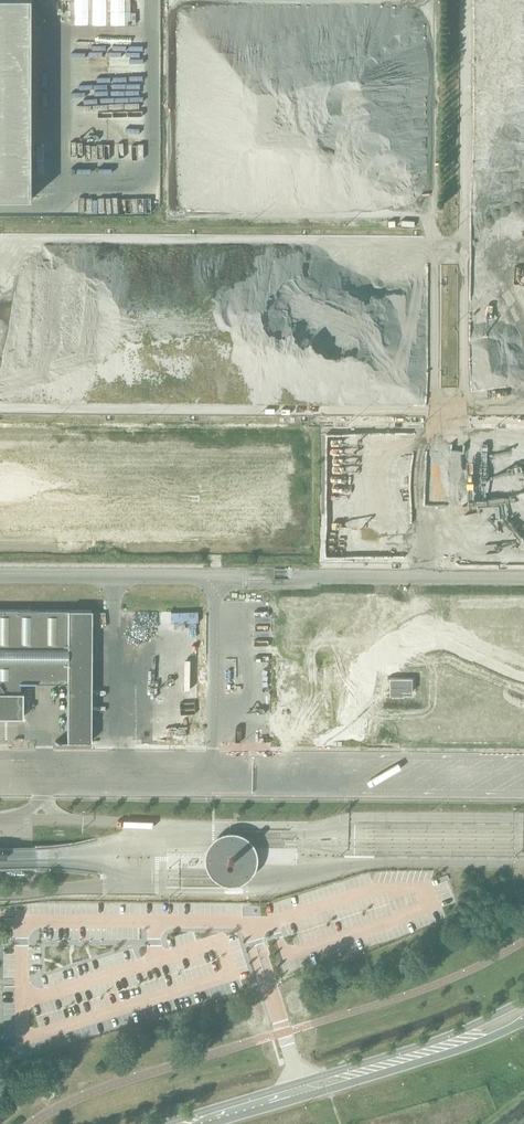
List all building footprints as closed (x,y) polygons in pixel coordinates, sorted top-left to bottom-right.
[(108,22),(108,0),(76,0),(76,22),(108,22)] [(32,202),(33,1),(0,1),(0,202),(32,202)] [(20,609),(0,609),(0,648),(20,648),(20,609)] [(35,648),(35,609),(20,609),(20,648),(35,648)] [(68,648),(68,610),(35,609),(35,648),(68,648)] [(90,741),(91,610),(68,610),(68,648),(68,660),(68,682),(67,682),(67,741),(90,741)] [(185,620),(199,620),(199,610),(174,610),(174,624),(186,624),(185,620)] [(19,682),(19,660),(0,660),(0,717),(22,717),(22,692),(20,692),(20,691),(19,691),(19,682)] [(68,682),(68,660),(19,660),(19,682),(67,682),(68,682)] [(414,675),(392,675),(391,691),(414,691),(414,675)] [(240,849),(239,848),(225,848),(224,849),(223,850),(222,852),(221,853),(220,853),(220,855),(219,856),(219,857),(219,858),(219,859),(219,860),(220,861),(220,862),(220,863),(221,863),(221,864),(222,866),(223,867),(224,867),(225,868),(239,868),(240,868),(241,867),(241,866),(242,865),(243,864),(244,862),(244,861),(244,859),(244,858),(244,857),(244,855),(243,854),(243,852),(242,851),(241,850),(240,849)]
